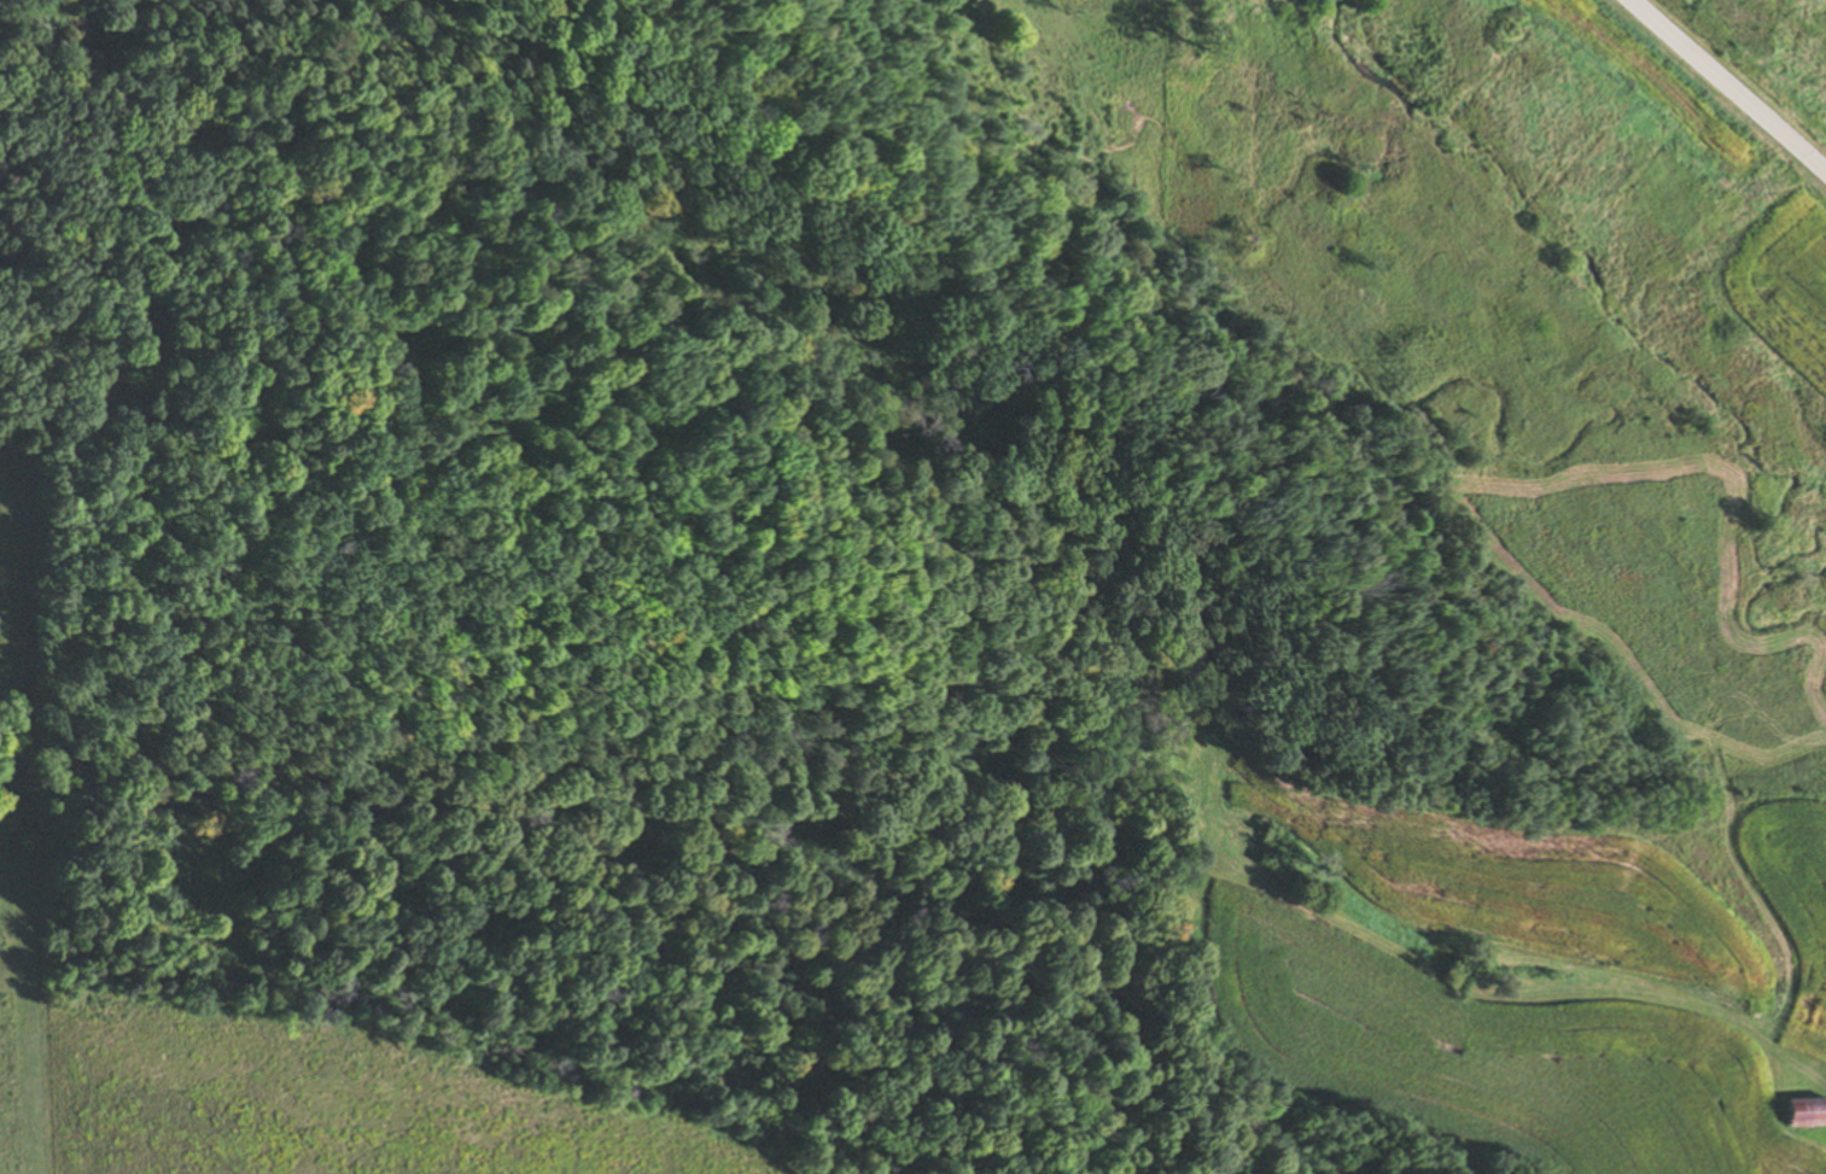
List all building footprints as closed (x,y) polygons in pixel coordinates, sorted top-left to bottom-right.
[(1782,1098),(1782,1126),(1825,1126),(1825,1098),(1782,1098)]
